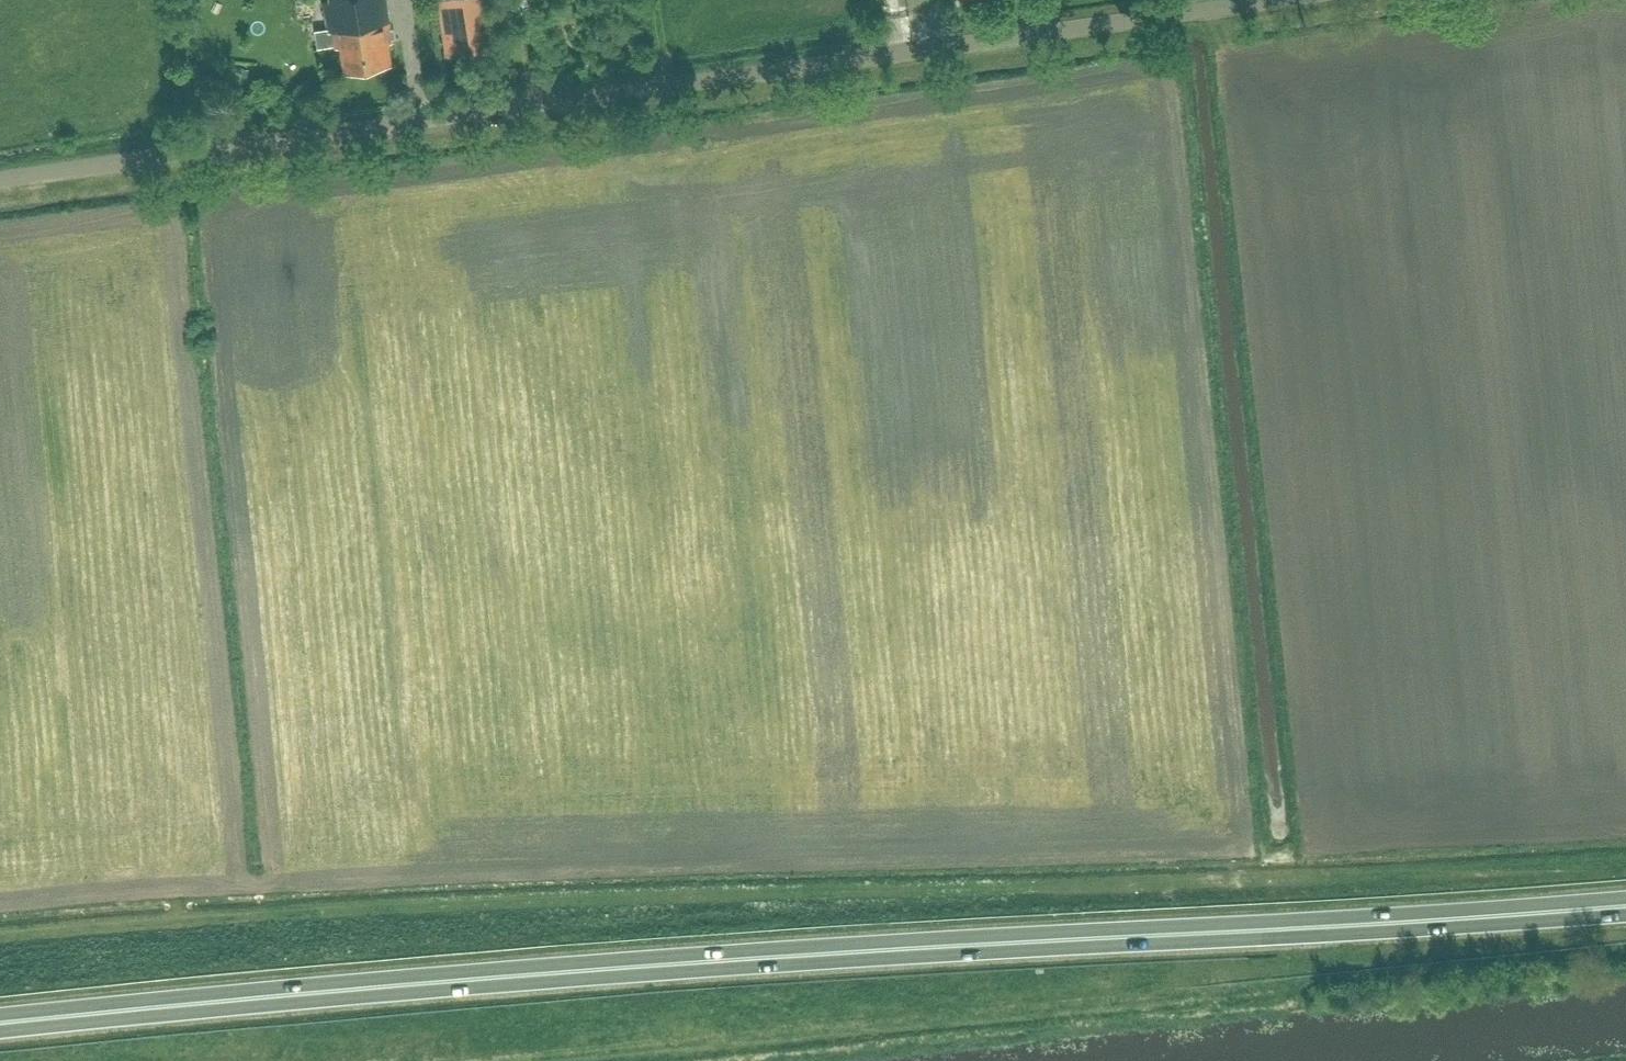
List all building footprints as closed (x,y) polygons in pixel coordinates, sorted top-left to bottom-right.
[(326,24),(331,24),(334,42),(339,42),(343,67),(389,60),(386,39),(391,39),(385,0),(322,0),(326,24)] [(493,44),(486,0),(437,0),(445,52),(493,44)] [(894,0),(895,17),(911,16),(910,0),(896,0),(894,0)]
